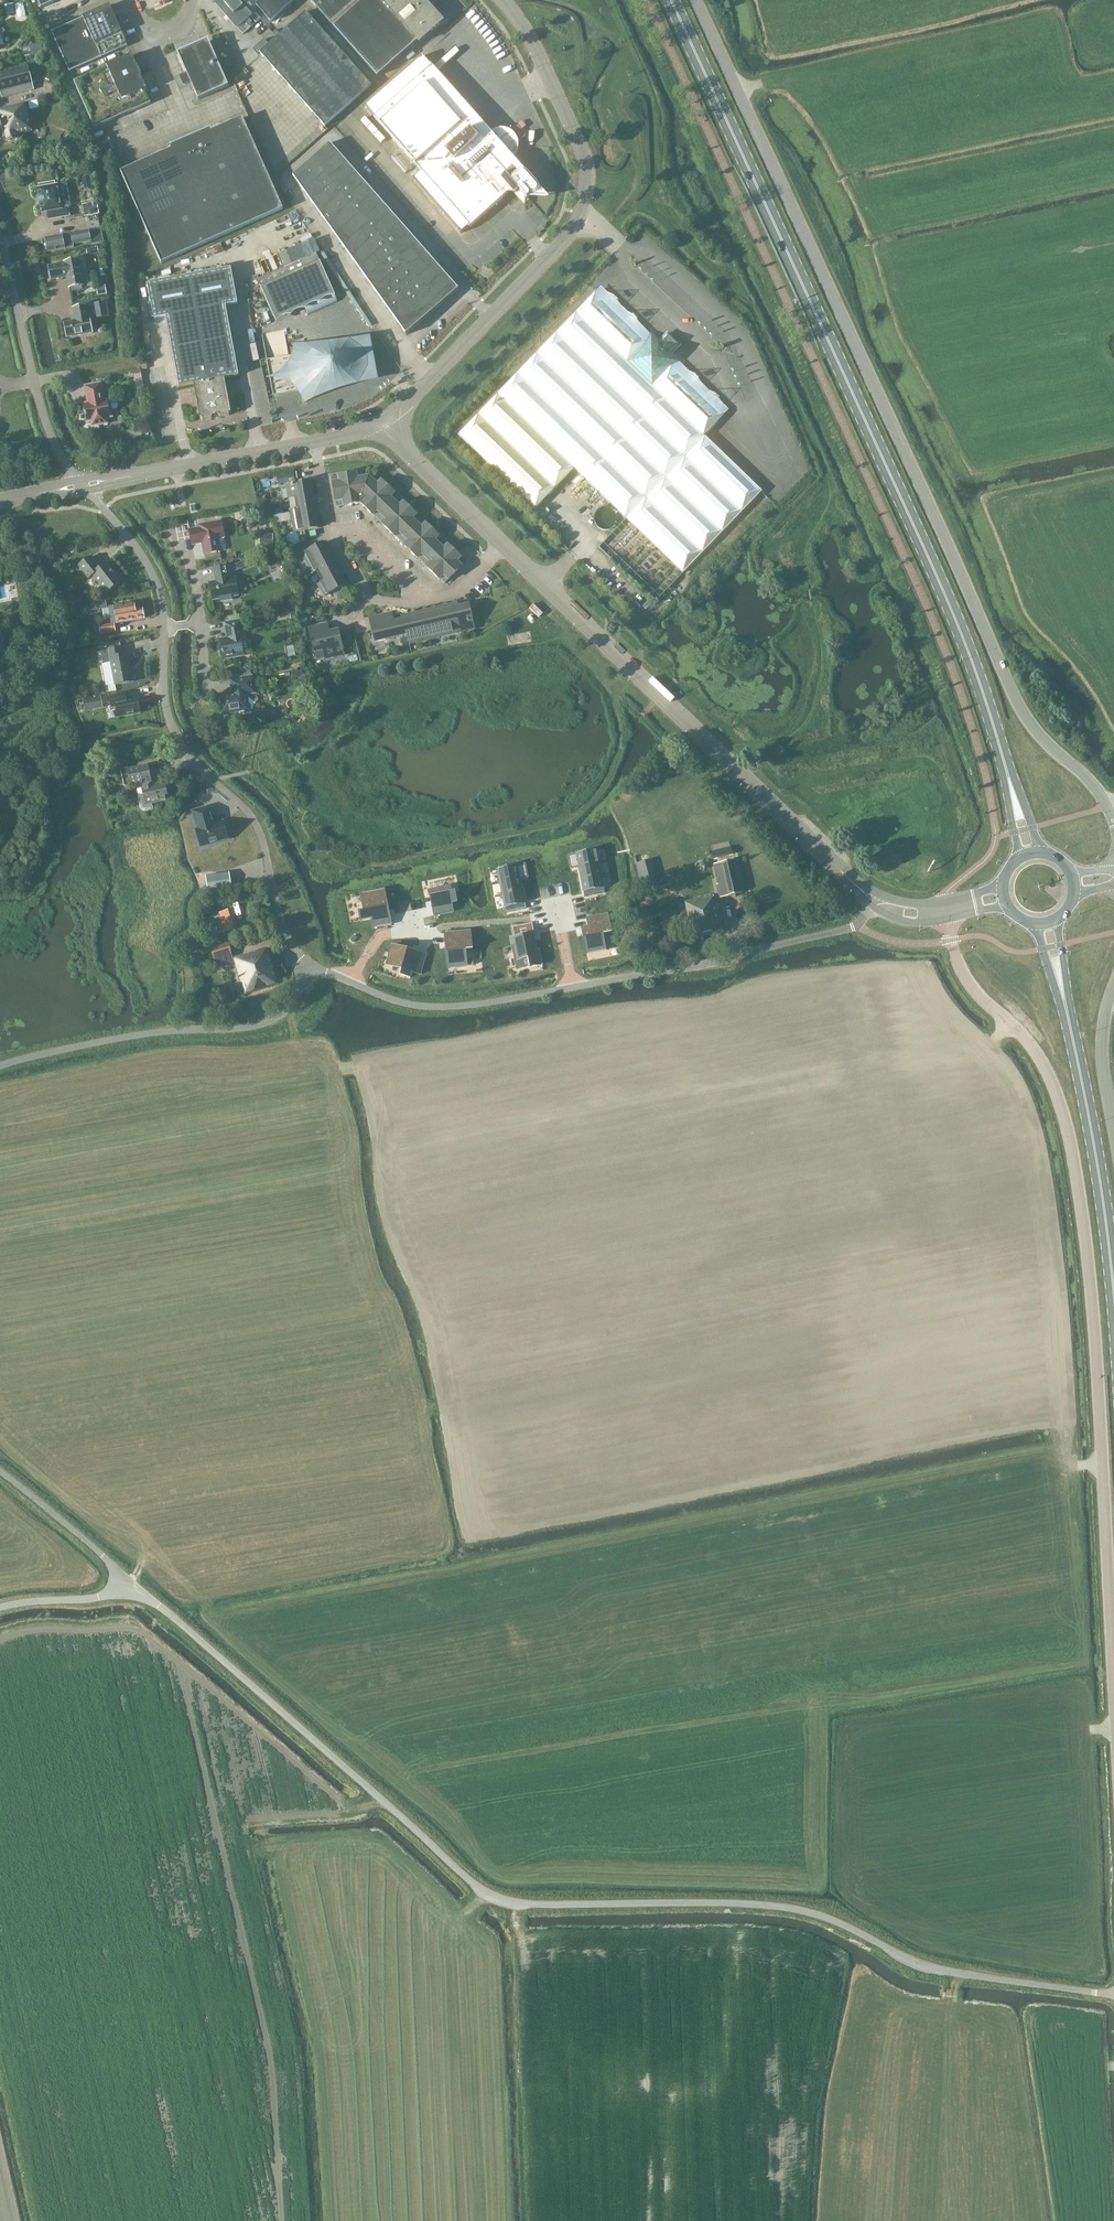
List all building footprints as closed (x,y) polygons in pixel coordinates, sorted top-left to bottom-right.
[(41,8),(59,0),(37,0),(41,8)] [(236,0),(216,0),(214,2),(237,28),(250,16),(236,0)] [(256,6),(271,22),(296,1),(295,0),(262,0),(256,6)] [(333,24),(361,0),(311,0),(333,24)] [(333,24),(332,25),(377,76),(417,41),(419,43),(444,22),(428,4),(427,5),(422,0),(382,0),(381,0),(361,0),(333,24)] [(13,4),(4,6),(6,15),(15,13),(13,4)] [(121,32),(110,6),(83,18),(51,32),(69,72),(127,46),(121,33),(121,32)] [(371,86),(324,32),(306,12),(259,53),(325,127),(371,86)] [(250,16),(256,22),(260,19),(254,13),(250,16)] [(178,56),(185,71),(186,73),(181,76),(185,85),(190,82),(198,100),(228,86),(209,42),(178,56)] [(492,54),(500,49),(497,44),(489,48),(492,54)] [(422,55),(364,107),(422,173),(413,180),(461,235),(507,194),(514,195),(519,200),(523,196),(524,198),(525,198),(528,198),(527,194),(526,194),(529,191),(534,194),(540,190),(537,184),(514,158),(518,146),(518,145),(513,134),(505,129),(498,129),(490,132),(422,55)] [(107,67),(74,83),(94,128),(150,103),(145,91),(147,90),(132,56),(107,67)] [(247,63),(229,73),(236,85),(254,75),(247,63)] [(0,73),(0,88),(3,98),(34,90),(28,66),(0,73)] [(28,109),(37,106),(35,98),(26,101),(28,109)] [(0,109),(0,120),(6,142),(19,139),(18,135),(32,132),(32,131),(31,124),(26,103),(0,109)] [(171,150),(120,172),(161,264),(283,209),(242,118),(212,131),(211,129),(169,147),(171,150)] [(283,149),(295,139),(286,129),(274,140),(283,149)] [(323,173),(341,156),(330,143),(311,159),(323,173)] [(323,173),(335,186),(353,170),(341,156),(323,173)] [(303,190),(323,173),(311,159),(293,176),(303,190)] [(335,186),(346,199),(365,183),(353,170),(335,186)] [(335,186),(323,173),(303,190),(313,205),(335,186)] [(39,185),(39,188),(37,189),(41,213),(47,212),(48,220),(69,216),(68,207),(62,208),(57,185),(55,185),(54,182),(39,185)] [(365,183),(346,199),(358,212),(376,196),(365,183)] [(346,199),(335,186),(313,205),(324,219),(346,199)] [(358,212),(370,226),(388,209),(376,196),(358,212)] [(358,212),(346,199),(324,219),(334,234),(358,212)] [(97,202),(83,205),(85,216),(99,213),(97,202)] [(294,207),(287,211),(291,217),(297,214),(294,207)] [(370,226),(381,239),(400,222),(388,209),(370,226)] [(370,226),(358,212),(334,234),(344,248),(370,226)] [(381,239),(393,252),(412,236),(400,222),(381,239)] [(287,226),(289,232),(301,229),(300,223),(287,226)] [(381,239),(370,226),(344,248),(354,263),(381,239)] [(101,228),(71,234),(45,238),(48,251),(73,247),(73,245),(91,241),(91,245),(104,243),(104,242),(102,230),(101,228)] [(393,252),(405,265),(423,249),(412,236),(393,252)] [(284,267),(312,255),(319,252),(314,239),(306,243),(278,255),(284,267)] [(393,252),(381,239),(354,263),(365,277),(393,252)] [(405,265),(417,278),(435,262),(423,249),(405,265)] [(405,265),(393,252),(365,277),(375,292),(405,265)] [(316,254),(257,280),(274,318),(303,305),(308,315),(337,302),(316,254)] [(64,263),(48,266),(50,280),(63,277),(63,276),(66,275),(68,288),(83,285),(79,259),(64,262),(64,263)] [(253,262),(258,277),(266,275),(261,259),(253,262)] [(435,262),(417,278),(428,292),(447,275),(435,262)] [(417,278),(405,265),(375,292),(385,306),(417,278)] [(231,268),(147,284),(154,320),(166,317),(179,387),(193,384),(200,419),(202,420),(212,419),(213,416),(217,416),(220,417),(229,415),(231,413),(224,378),(239,376),(226,306),(238,304),(231,268)] [(459,289),(447,275),(428,292),(440,305),(459,289)] [(428,292),(417,278),(385,306),(396,321),(428,292)] [(440,305),(428,292),(396,321),(405,335),(406,335),(440,305)] [(762,491),(704,436),(724,416),(676,370),(684,361),(674,351),(679,346),(667,334),(661,340),(651,330),(643,338),(596,292),(458,435),(535,509),(574,469),(683,573),(762,491)] [(102,301),(95,302),(97,313),(104,312),(102,301)] [(77,320),(64,323),(67,338),(93,333),(90,318),(89,318),(86,305),(72,308),(74,318),(76,317),(77,320)] [(267,360),(273,396),(371,378),(364,342),(267,360)] [(144,389),(140,369),(132,370),(134,380),(135,380),(138,391),(144,389)] [(85,406),(83,406),(86,423),(91,422),(92,426),(107,423),(107,419),(112,418),(109,400),(103,401),(100,383),(85,386),(88,403),(84,404),(85,406)] [(294,472),(285,474),(287,482),(296,480),(294,472)] [(352,505),(360,503),(369,476),(364,477),(363,472),(357,474),(356,473),(347,474),(352,505)] [(343,506),(352,505),(347,474),(338,476),(338,477),(331,478),(337,507),(343,505),(343,506)] [(360,503),(366,509),(388,487),(381,480),(380,481),(376,476),(373,479),(369,476),(360,503)] [(319,528),(311,481),(287,485),(287,486),(281,487),(283,499),(297,497),(300,509),(292,510),(295,532),(319,528)] [(395,493),(388,487),(366,509),(373,516),(374,515),(378,519),(398,498),(394,494),(395,493)] [(398,498),(378,519),(382,523),(382,524),(389,530),(410,508),(403,502),(402,502),(398,498)] [(396,536),(400,541),(420,520),(416,516),(417,515),(410,508),(389,530),(395,537),(396,536)] [(404,545),(411,552),(432,530),(425,523),(425,524),(420,520),(400,541),(404,545)] [(221,521),(199,525),(200,528),(190,530),(192,545),(202,543),(204,554),(221,551),(218,535),(224,534),(221,521)] [(432,530),(411,552),(418,558),(422,562),(443,541),(438,537),(439,536),(432,530)] [(447,545),(443,541),(422,562),(427,566),(426,567),(433,573),(454,551),(447,545)] [(318,584),(325,596),(346,585),(324,542),(302,554),(313,573),(319,570),(320,571),(325,581),(318,584)] [(461,558),(454,551),(433,573),(440,580),(440,579),(445,584),(465,563),(461,559),(461,558)] [(106,593),(121,581),(107,563),(100,569),(90,557),(79,566),(89,578),(93,575),(106,593)] [(61,570),(64,576),(76,570),(73,564),(61,570)] [(215,582),(210,583),(213,600),(220,599),(221,602),(232,599),(232,596),(238,596),(235,578),(230,579),(227,566),(213,569),(215,582)] [(114,606),(109,607),(111,624),(114,624),(117,623),(121,623),(144,619),(143,608),(135,609),(134,603),(114,606)] [(403,617),(407,635),(409,643),(474,628),(469,604),(458,607),(458,604),(403,617)] [(533,604),(530,608),(529,609),(539,618),(540,617),(543,613),(533,604)] [(407,635),(403,617),(393,619),(392,614),(370,619),(375,642),(407,635)] [(228,638),(220,639),(224,659),(244,656),(241,640),(245,640),(241,620),(225,623),(228,638)] [(111,624),(100,626),(101,634),(115,632),(114,624),(111,624)] [(325,658),(344,654),(339,631),(330,633),(328,625),(309,629),(314,652),(323,650),(325,658)] [(115,685),(135,682),(133,671),(131,672),(128,654),(124,655),(122,647),(101,651),(104,664),(111,662),(115,685)] [(233,694),(218,696),(222,715),(239,711),(239,715),(249,713),(246,695),(255,693),(252,677),(230,680),(233,694)] [(117,716),(140,712),(137,697),(126,699),(125,692),(108,695),(111,707),(115,706),(117,716)] [(121,770),(125,787),(142,783),(142,787),(143,794),(140,794),(140,795),(138,795),(141,811),(153,808),(153,806),(152,803),(169,800),(165,782),(150,786),(149,782),(151,781),(147,766),(130,769),(128,761),(128,759),(118,761),(118,763),(117,763),(118,767),(117,767),(107,769),(109,779),(118,777),(117,770),(121,770)] [(195,830),(201,847),(228,838),(227,835),(228,835),(225,824),(224,825),(223,821),(211,825),(210,821),(211,821),(212,820),(212,819),(212,818),(208,806),(192,811),(197,829),(195,830)] [(568,856),(571,869),(599,863),(597,850),(568,856)] [(722,897),(742,893),(734,860),(714,864),(722,897)] [(602,875),(599,863),(571,869),(578,867),(581,879),(602,875)] [(497,870),(500,883),(528,877),(525,864),(497,870)] [(214,880),(206,881),(208,892),(232,888),(229,873),(213,875),(214,880)] [(602,875),(581,879),(583,891),(604,887),(602,875)] [(500,883),(502,895),(523,891),(520,879),(528,878),(528,877),(500,883)] [(432,906),(434,916),(453,912),(451,903),(457,902),(455,892),(449,893),(448,887),(429,890),(432,906)] [(383,890),(376,892),(377,896),(362,899),(364,910),(359,912),(361,921),(372,919),(374,928),(391,924),(388,910),(384,890),(383,890)] [(523,891),(502,895),(504,907),(525,903),(523,891)] [(717,904),(716,905),(714,896),(685,903),(693,936),(693,937),(694,937),(722,930),(723,930),(723,929),(717,904)] [(238,928),(232,908),(219,913),(225,932),(238,928)] [(583,935),(585,948),(592,946),(594,952),(605,950),(602,935),(611,933),(607,915),(587,918),(588,927),(582,928),(583,935)] [(515,946),(517,960),(528,958),(530,967),(542,965),(539,949),(537,950),(535,941),(532,924),(513,928),(515,937),(513,938),(514,945),(515,946)] [(447,954),(447,962),(454,961),(455,967),(467,966),(465,950),(472,950),(470,931),(444,933),(446,948),(446,954),(447,954)] [(227,942),(209,948),(213,959),(231,953),(227,942)] [(411,950),(392,945),(390,953),(394,954),(391,966),(402,969),(400,975),(410,978),(411,972),(420,974),(426,954),(411,950)] [(257,950),(254,951),(232,957),(243,994),(277,984),(267,948),(257,951),(257,950)]
